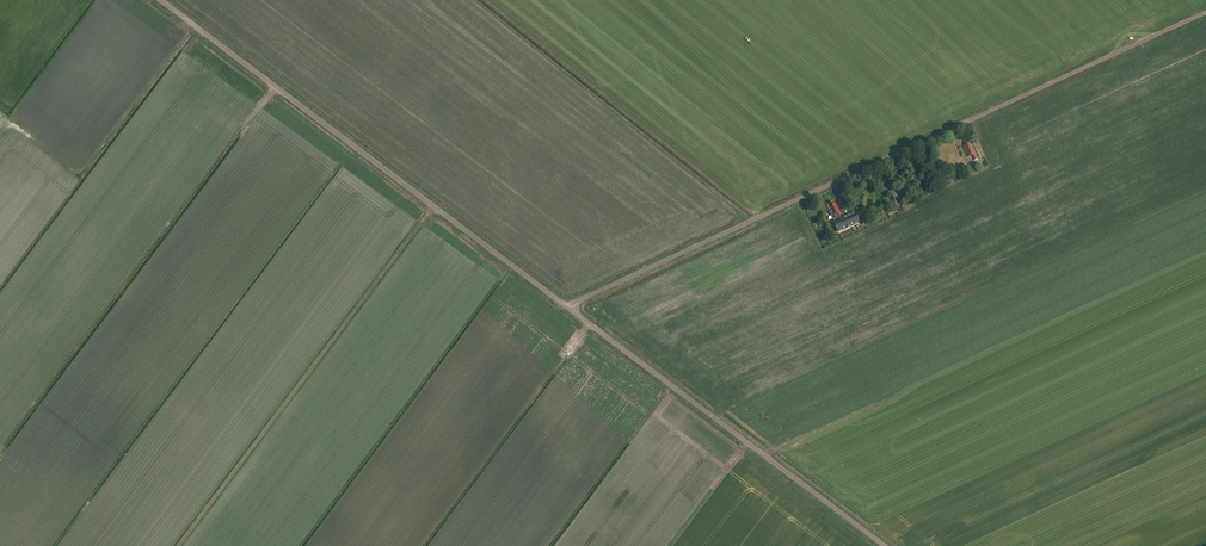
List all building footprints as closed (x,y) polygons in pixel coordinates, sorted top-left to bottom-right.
[(968,157),(972,155),(974,160),(978,158),(971,143),(969,143),(969,142),(963,145),(968,157)] [(343,189),(350,177),(346,174),(339,187),(343,189)] [(899,200),(893,202),(896,208),(902,206),(899,200)] [(827,204),(833,218),(832,215),(836,214),(839,220),(843,218),(840,211),(840,212),(835,202),(833,203),(833,202),(827,204)]
